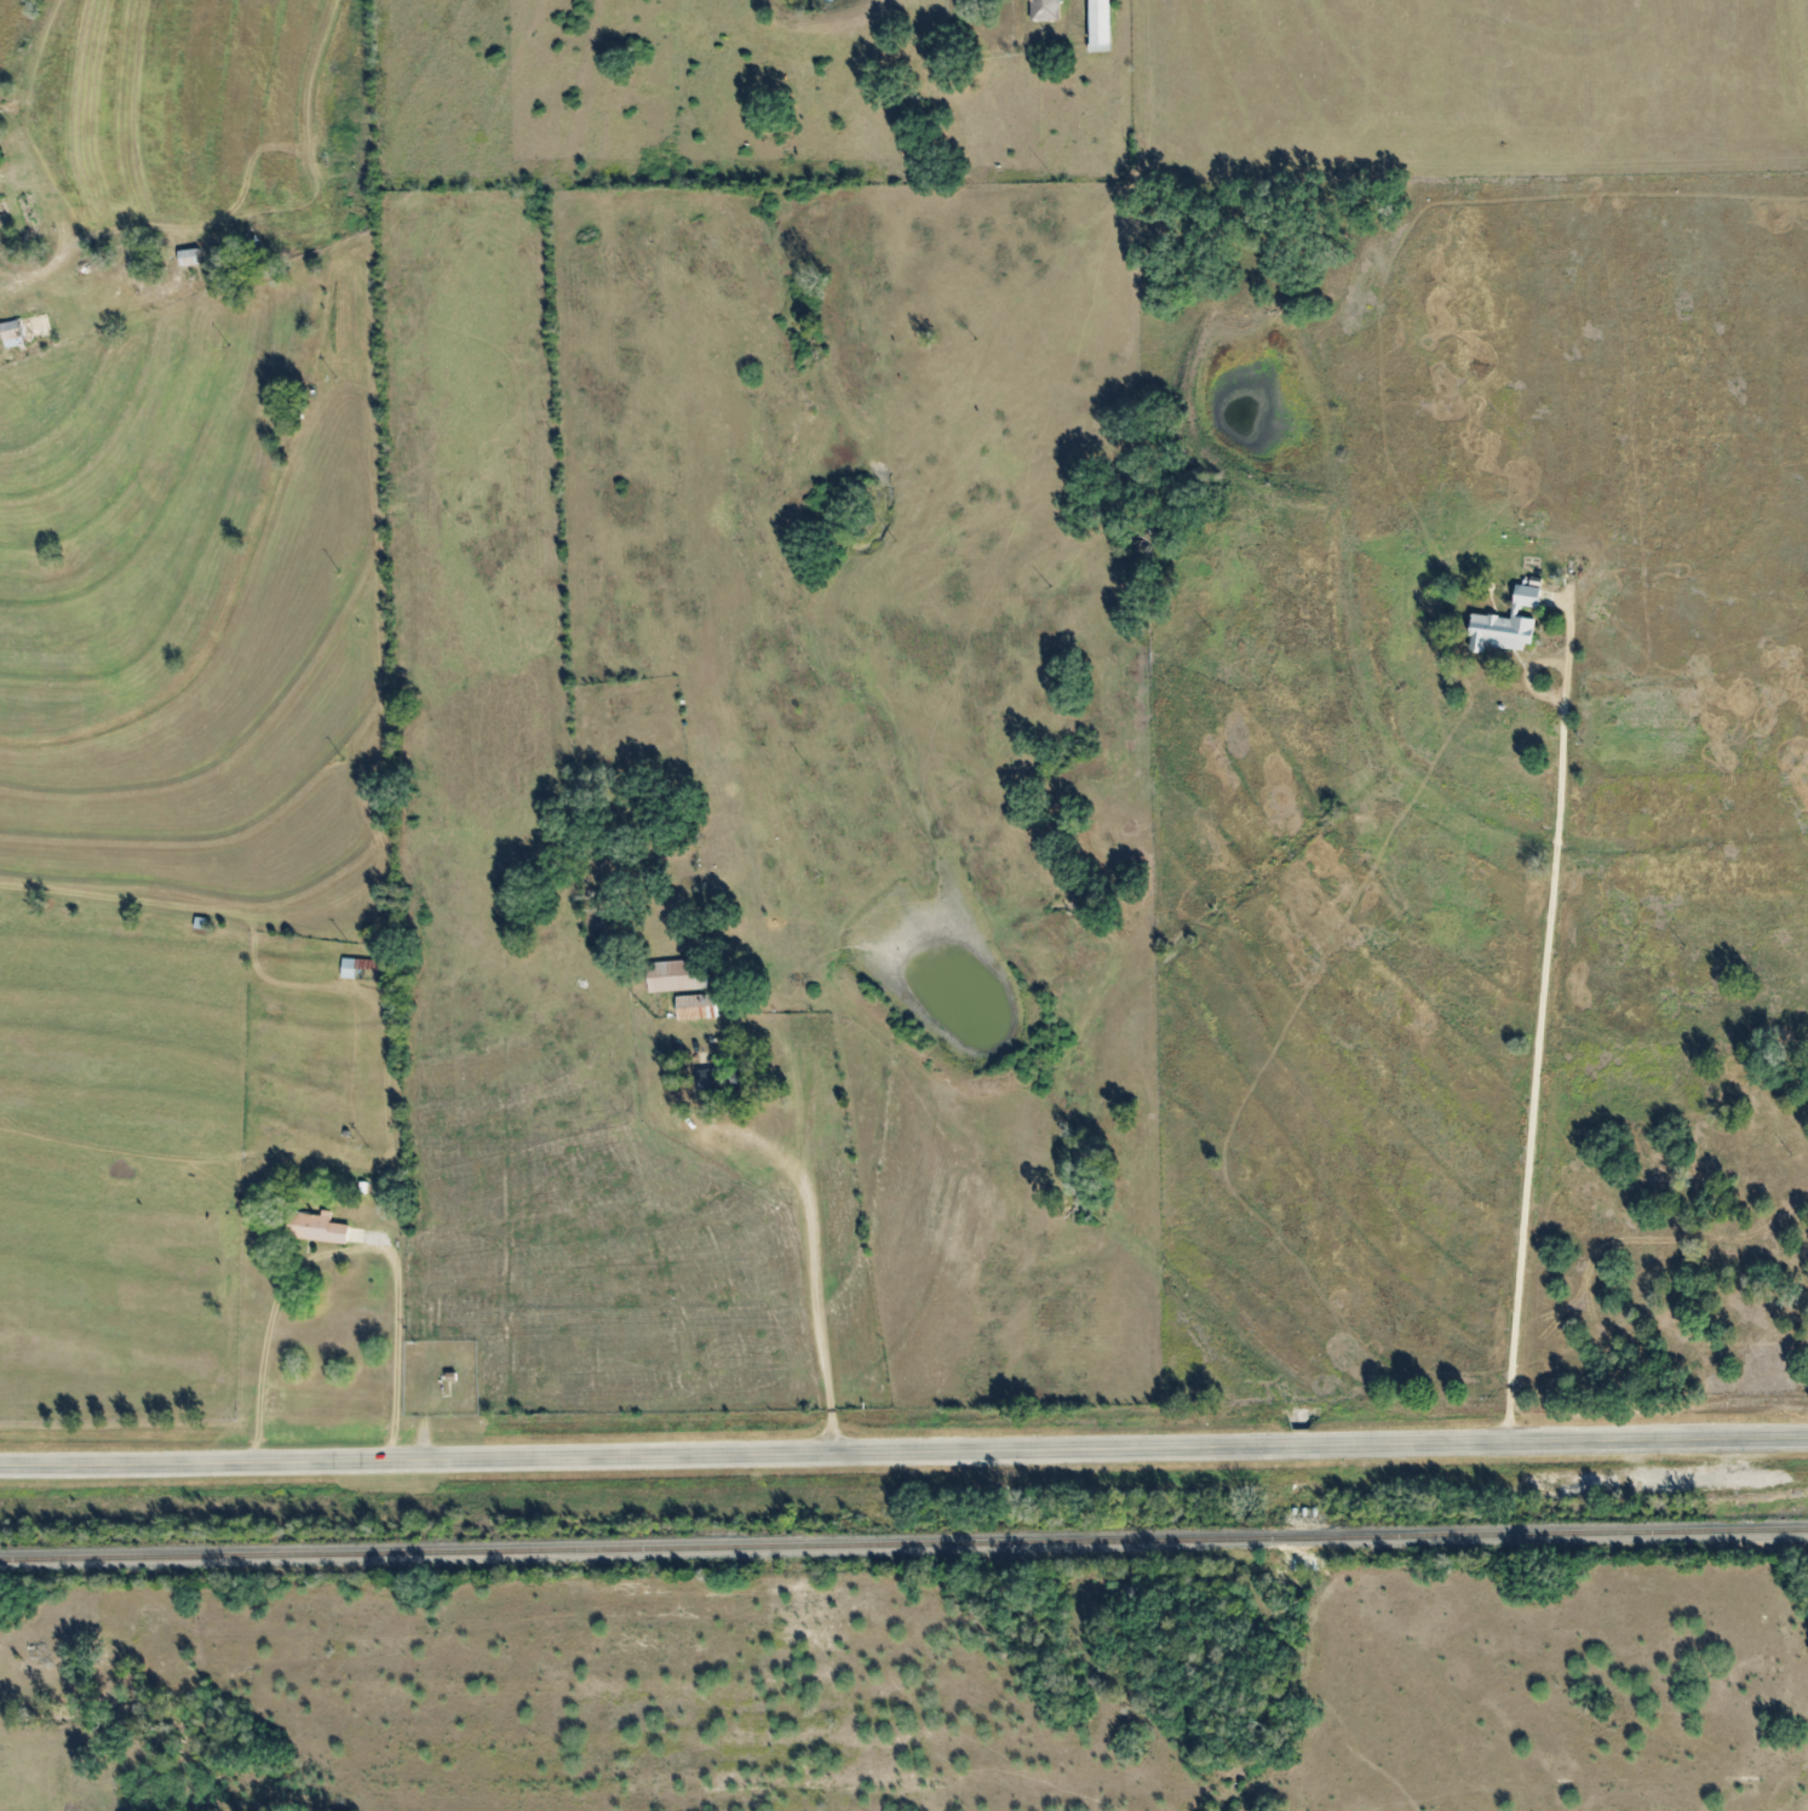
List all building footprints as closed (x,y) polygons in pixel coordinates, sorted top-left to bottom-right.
[(1029,1),(1035,1),(1034,21),(1063,21),(1064,0),(1029,0),(1029,1)] [(1116,0),(1095,0),(1096,52),(1117,52),(1116,0)] [(56,338),(50,313),(5,324),(11,349),(56,338)] [(1509,618),(1470,612),(1465,650),(1483,652),(1484,645),(1528,652),(1533,618),(1519,616),(1520,605),(1538,608),(1541,588),(1513,584),(1509,618)] [(652,991),(709,990),(708,961),(652,962),(652,991)] [(721,1019),(720,994),(680,995),(681,1020),(721,1019)] [(751,1067),(701,1069),(702,1094),(751,1092),(751,1067)] [(293,1238),(352,1243),(354,1225),(334,1223),(335,1215),(295,1211),(293,1238)]
